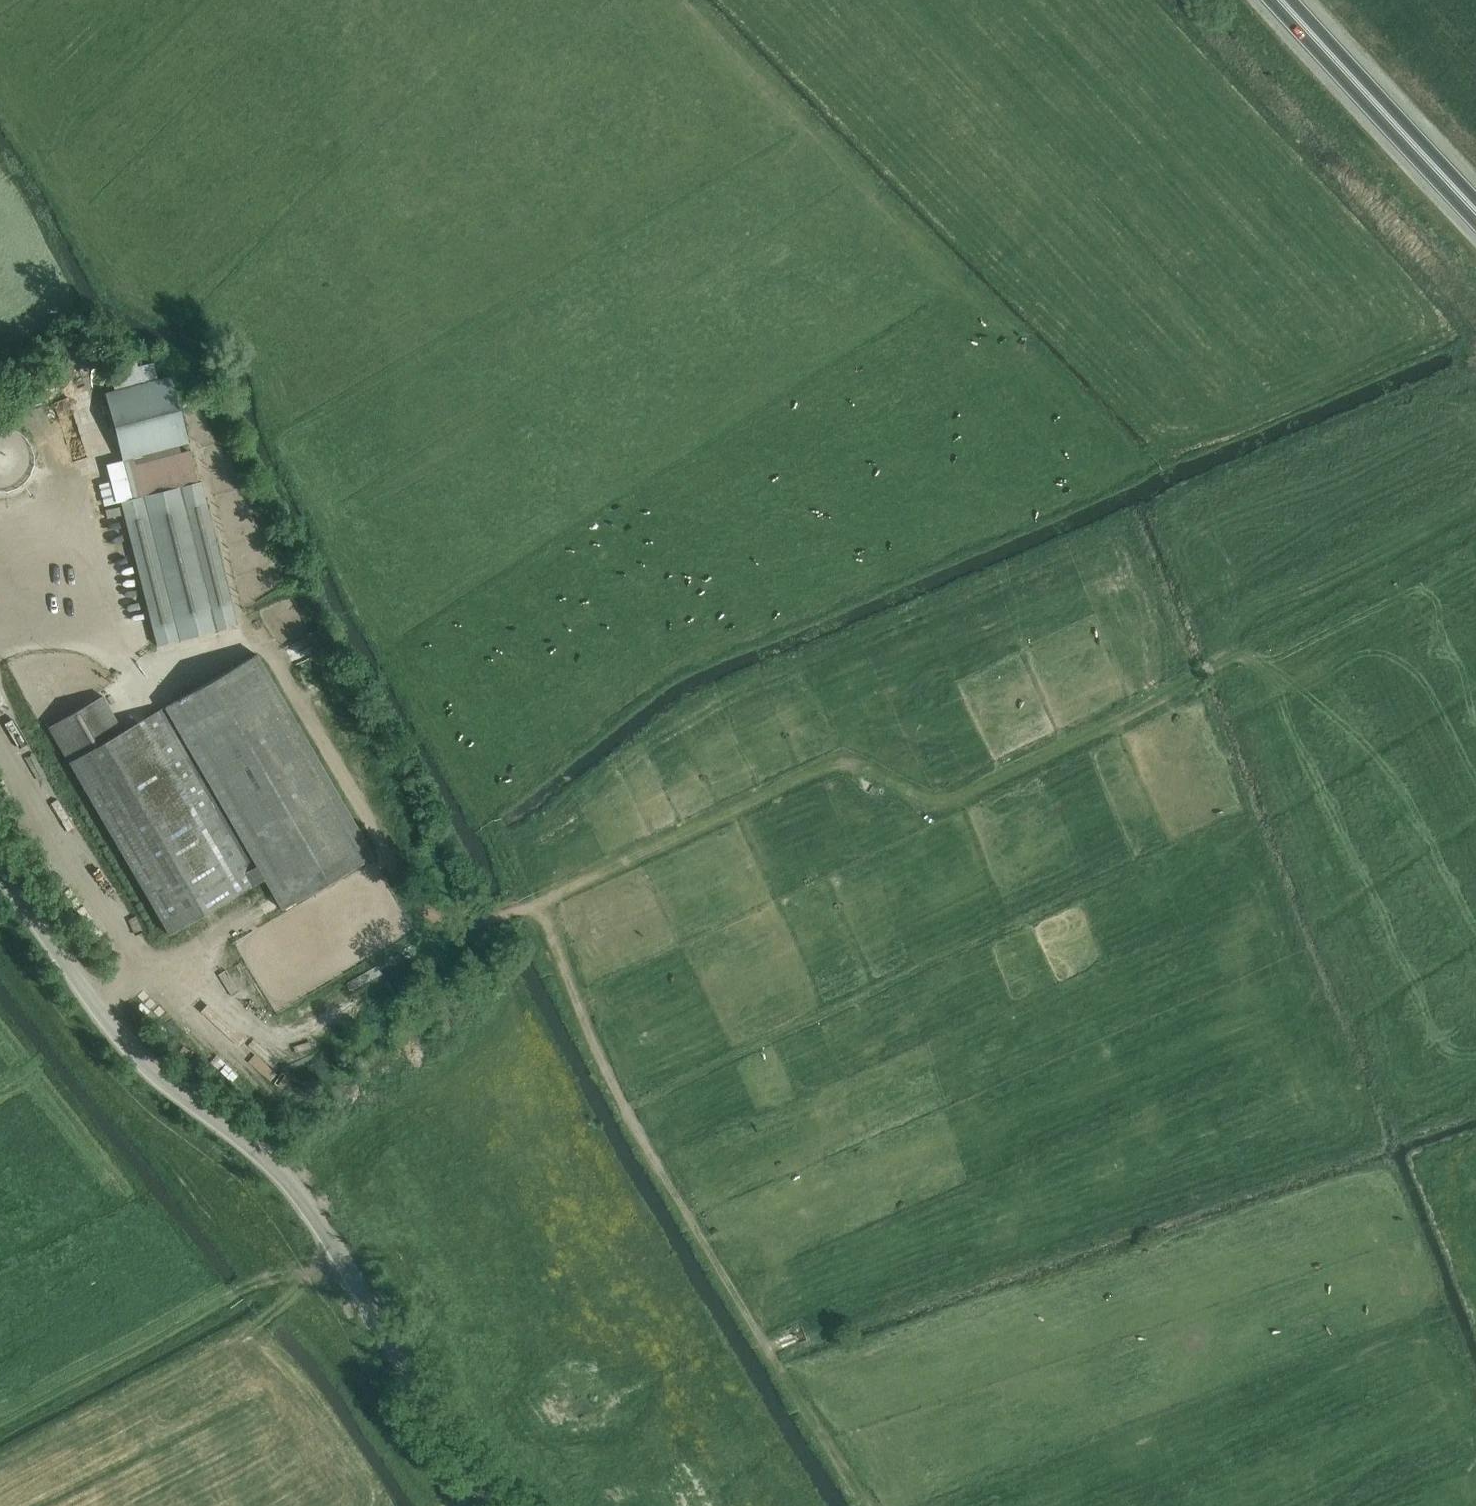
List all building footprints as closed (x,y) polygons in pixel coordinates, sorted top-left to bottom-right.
[(115,354),(116,364),(132,361),(130,351),(115,354)] [(187,442),(168,373),(105,390),(122,458),(187,442)] [(108,477),(83,484),(98,530),(113,526),(110,518),(120,515),(108,477)] [(200,482),(143,496),(121,502),(157,646),(236,626),(200,482)] [(256,654),(122,731),(102,696),(48,727),(168,935),(264,879),(281,909),(373,856),(256,654)]
